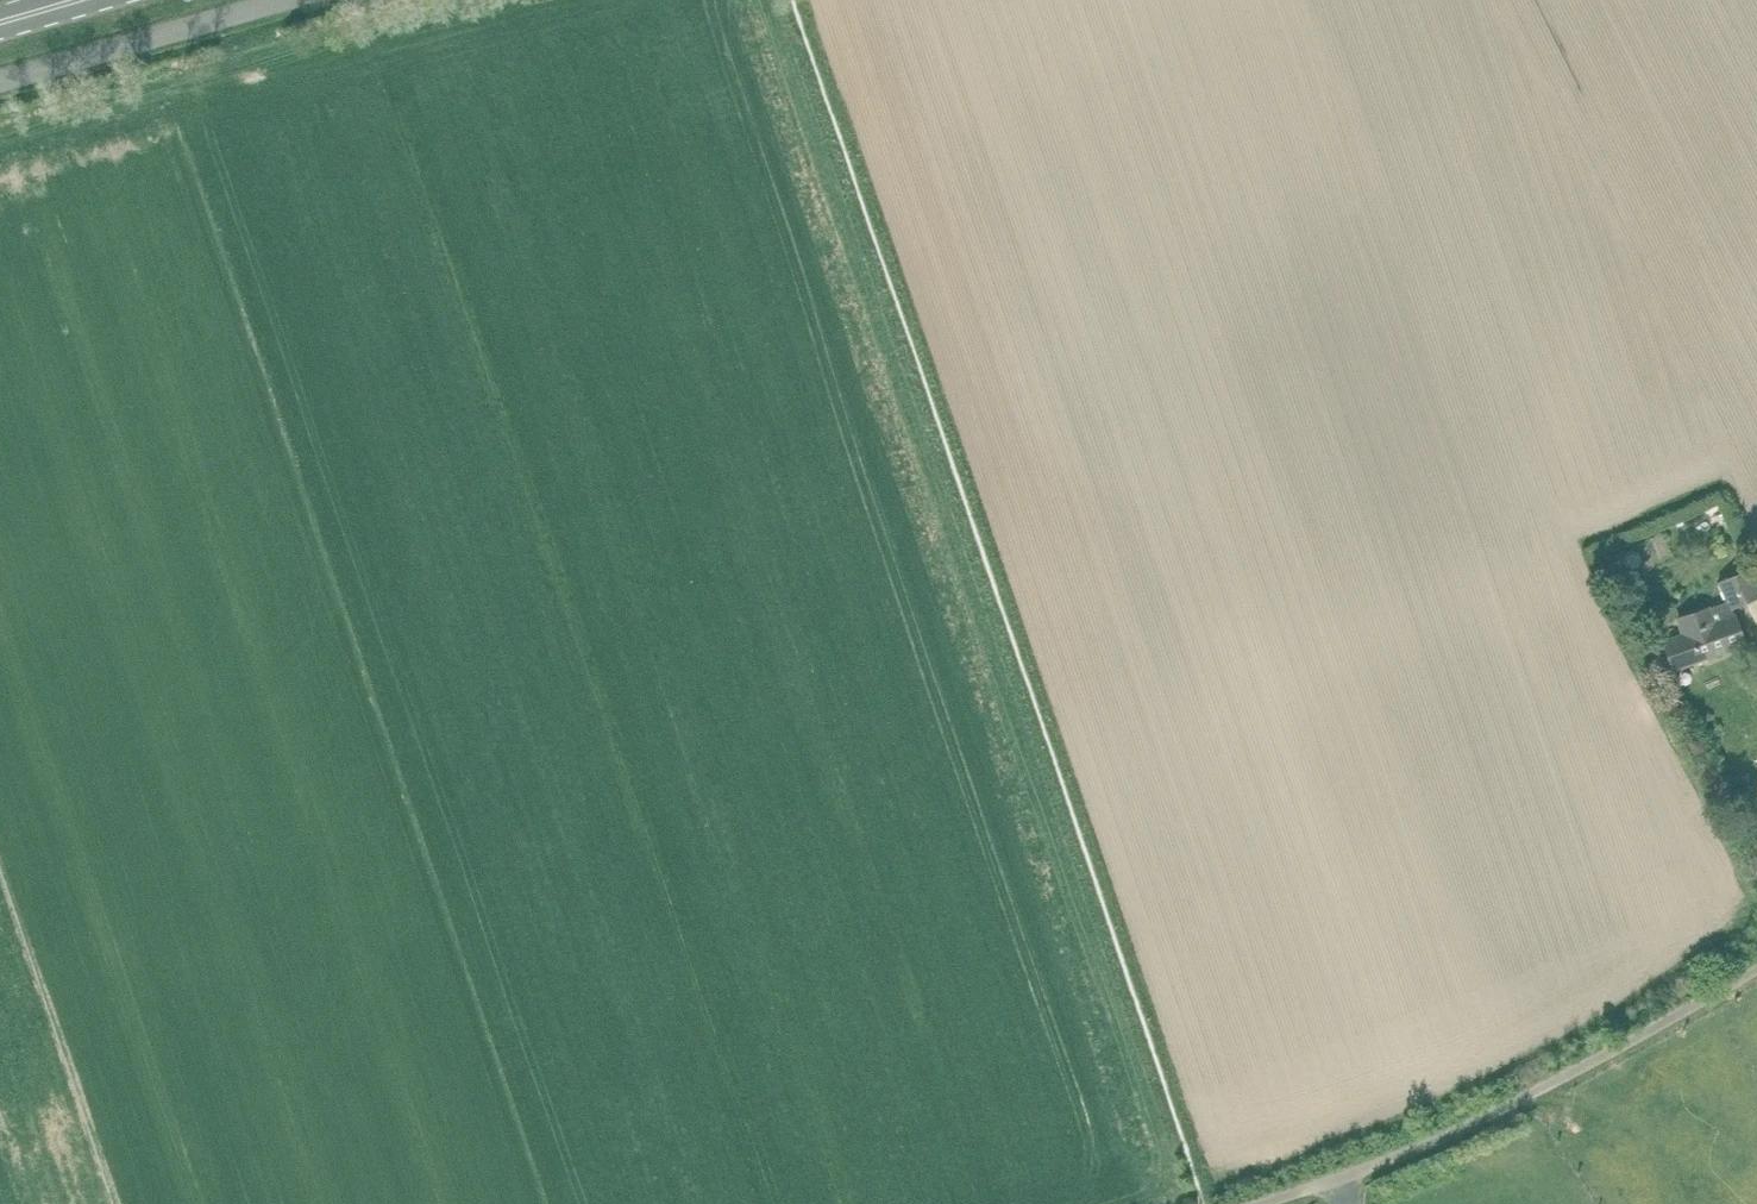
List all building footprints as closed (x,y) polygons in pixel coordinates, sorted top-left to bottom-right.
[(1725,521),(1718,504),(1702,510),(1710,527),(1725,521)] [(1756,596),(1756,587),(1749,569),(1720,582),(1728,601),(1678,619),(1684,636),(1664,643),(1673,668),(1744,643),(1731,607),(1756,596)]
